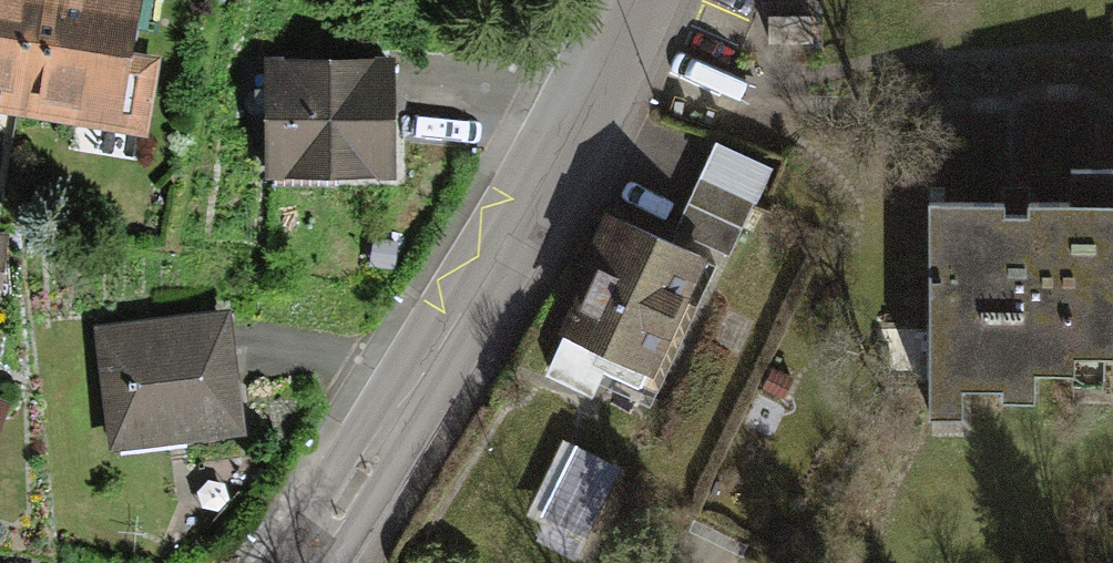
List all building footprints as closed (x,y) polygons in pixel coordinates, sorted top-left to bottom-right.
[(25,117),(45,0),(0,0),(0,113),(25,117)] [(25,117),(144,137),(158,58),(133,54),(143,0),(45,0),(25,117)] [(808,14),(768,15),(769,39),(809,38),(808,14)] [(394,48),(268,52),(271,165),(398,161),(394,48)] [(770,166),(716,141),(673,235),(707,251),(727,260),(770,166)] [(1075,170),(1075,199),(1030,199),(1030,212),(1014,212),(1000,212),(999,200),(932,201),(936,411),(959,410),(959,385),(1005,384),(1005,392),(1034,392),(1033,369),(1071,369),(1072,376),(1107,375),(1107,354),(1112,353),(1112,170),(1075,170)] [(673,235),(608,205),(553,325),(564,330),(545,371),(593,392),(603,369),(642,386),(650,369),(707,251),(673,235)] [(213,308),(93,324),(109,446),(229,430),(213,308)] [(0,397),(0,431),(11,400),(0,397)] [(581,450),(553,521),(598,539),(627,468),(581,450)]
